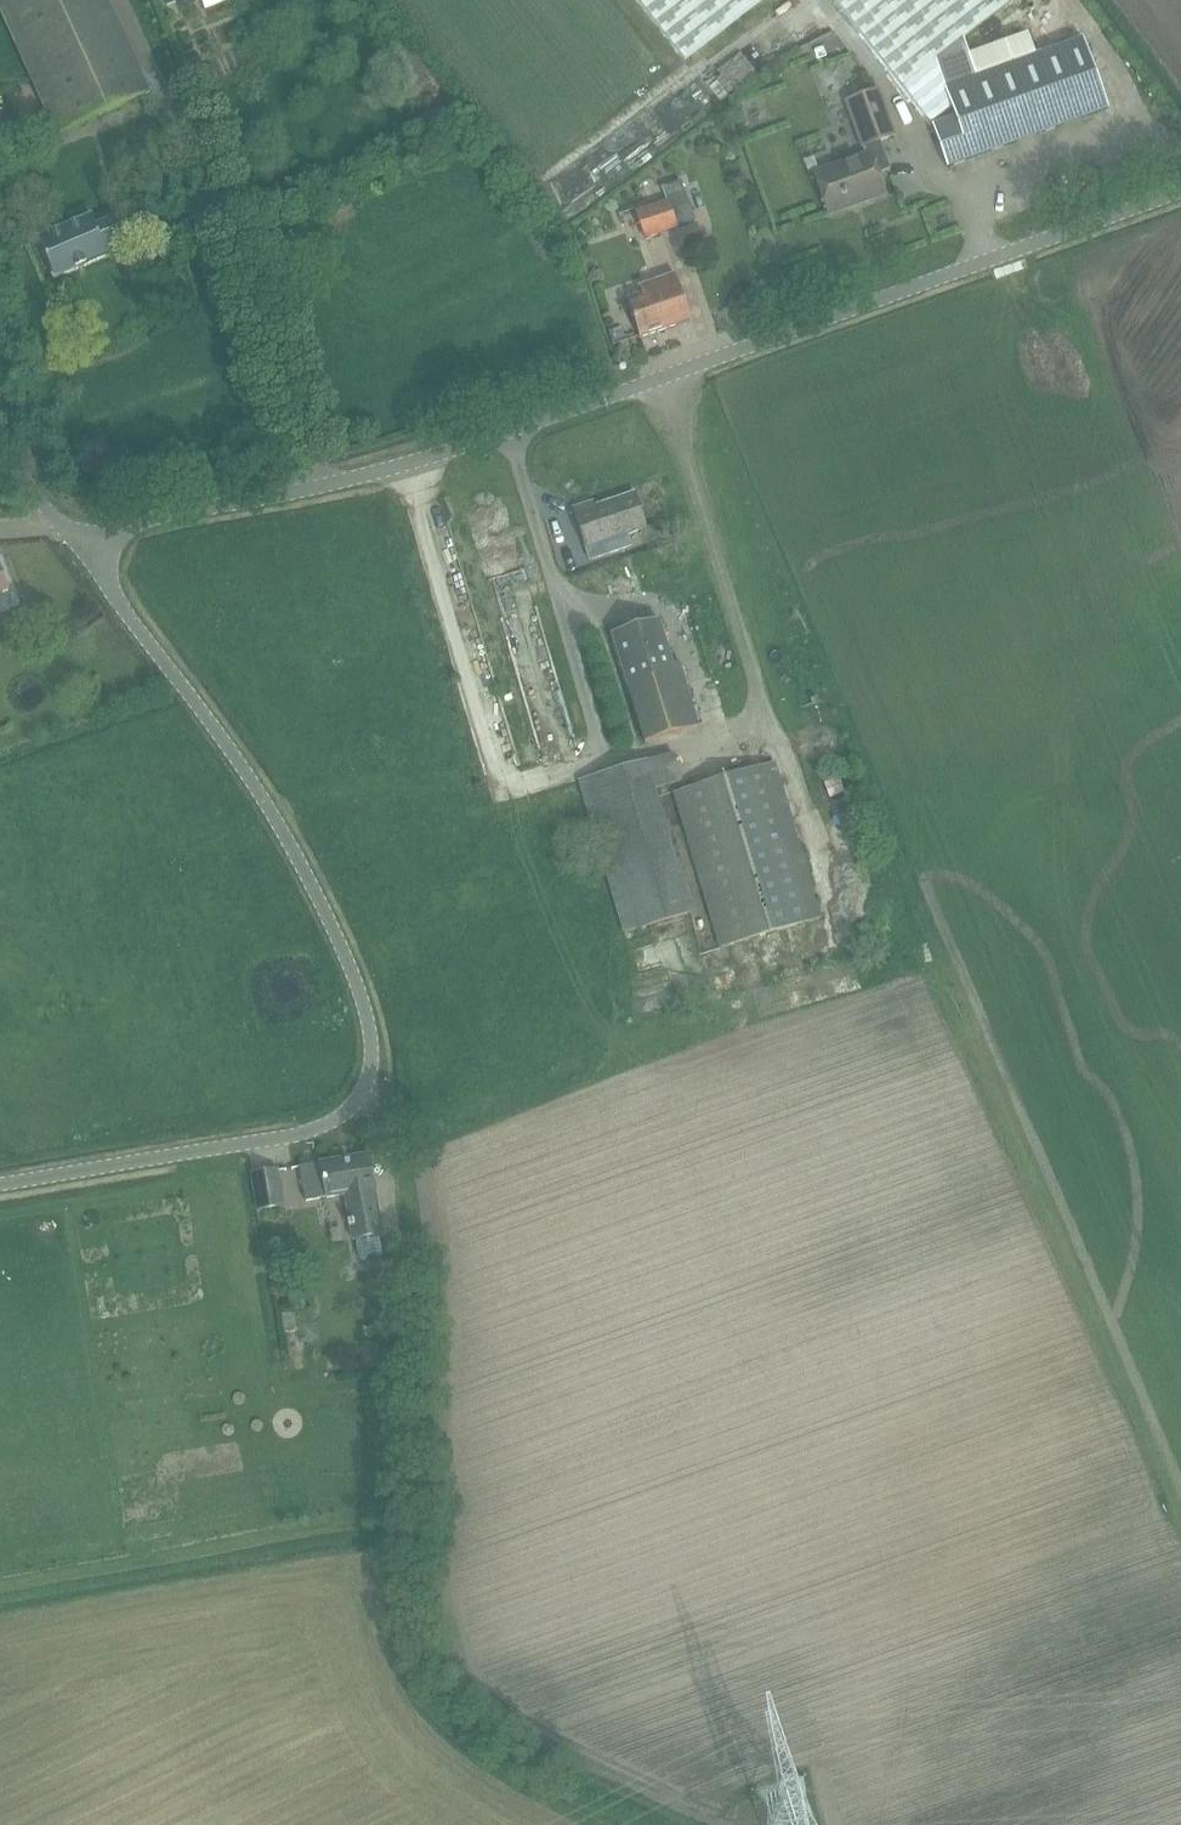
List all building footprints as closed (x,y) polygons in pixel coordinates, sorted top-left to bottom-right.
[(67,131),(147,96),(104,0),(8,0),(67,131)] [(685,61),(763,0),(637,0),(685,61)] [(945,90),(935,63),(1016,0),(835,0),(931,124),(952,109),(945,90)] [(1030,15),(1032,16),(1035,17),(1036,17),(1039,17),(1040,17),(1042,16),(1045,15),(1047,14),(1048,12),(1049,11),(1050,9),(1051,8),(1052,5),(1052,4),(1052,1),(1052,0),(1023,0),(1023,1),(1023,4),(1023,5),(1024,8),(1024,9),(1025,11),(1028,14),(1030,15)] [(952,109),(931,124),(947,168),(970,160),(1108,110),(1083,40),(1036,57),(1028,36),(968,57),(962,41),(935,63),(945,90),(952,109)] [(848,102),(867,155),(816,174),(830,214),(886,194),(879,173),(890,169),(880,142),(896,136),(880,90),(848,102)] [(637,212),(646,239),(695,223),(681,182),(663,188),(667,201),(637,212)] [(37,239),(55,280),(109,257),(106,250),(146,232),(135,208),(95,226),(91,216),(37,239)] [(626,300),(632,316),(640,339),(691,321),(675,274),(639,287),(642,295),(626,300)] [(574,510),(591,561),(631,548),(626,534),(646,527),(635,495),(595,508),(594,504),(574,510)] [(9,591),(0,569),(0,595),(9,591)] [(612,634),(645,743),(699,727),(679,663),(673,665),(658,619),(612,634)] [(653,790),(681,781),(673,754),(580,781),(623,934),(691,913),(653,790)] [(675,793),(722,949),(820,920),(773,763),(675,793)] [(830,829),(837,853),(859,846),(851,823),(830,829)] [(301,1167),(305,1191),(307,1202),(345,1195),(353,1240),(355,1240),(359,1259),(365,1262),(379,1260),(383,1254),(379,1235),(382,1235),(375,1190),(369,1155),(301,1167)] [(252,1175),(256,1199),(258,1210),(284,1206),(278,1170),(252,1175)]
